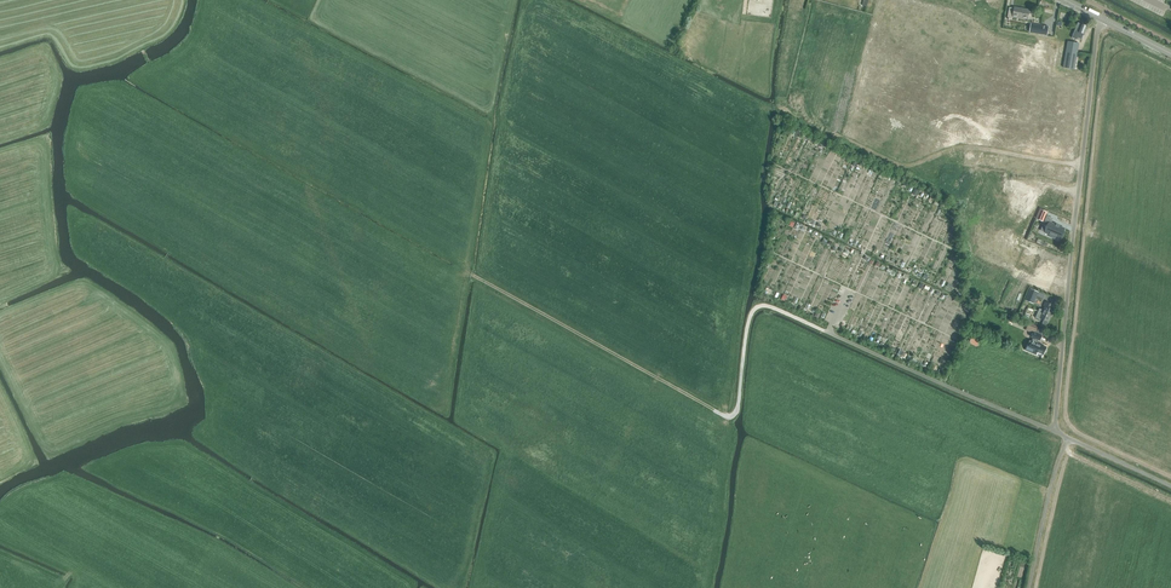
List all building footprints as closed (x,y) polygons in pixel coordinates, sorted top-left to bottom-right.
[(1012,18),(1012,17),(1027,20),(1029,10),(1014,7),(1014,8),(1009,7),(1007,18),(1012,18)] [(1072,38),(1077,40),(1078,38),(1082,40),(1084,34),(1087,26),(1078,23),(1072,38)] [(1029,32),(1047,36),(1049,27),(1033,24),(1031,24),(1030,25),(1030,28),(1029,32)] [(1063,68),(1074,70),(1079,43),(1068,42),(1063,68)] [(1041,210),(1037,219),(1042,221),(1046,212),(1041,210)] [(1045,220),(1042,227),(1047,229),(1045,233),(1051,235),(1050,237),(1054,239),(1055,237),(1060,239),(1064,228),(1059,226),(1059,225),(1058,226),(1057,225),(1056,224),(1056,225),(1051,223),(1045,220)] [(1030,300),(1034,302),(1038,291),(1031,288),(1025,300),(1029,302),(1030,300)] [(1036,318),(1040,320),(1040,318),(1043,320),(1048,322),(1053,310),(1051,309),(1053,305),(1045,302),(1044,306),(1045,307),(1043,310),(1039,309),(1036,318)] [(1037,352),(1043,354),(1046,347),(1042,346),(1043,345),(1040,344),(1037,343),(1038,340),(1039,341),(1042,335),(1035,333),(1037,327),(1029,323),(1026,329),(1033,332),(1030,337),(1033,338),(1031,342),(1029,341),(1027,346),(1026,350),(1036,354),(1037,352)] [(972,336),(970,340),(977,344),(979,339),(972,336)]
